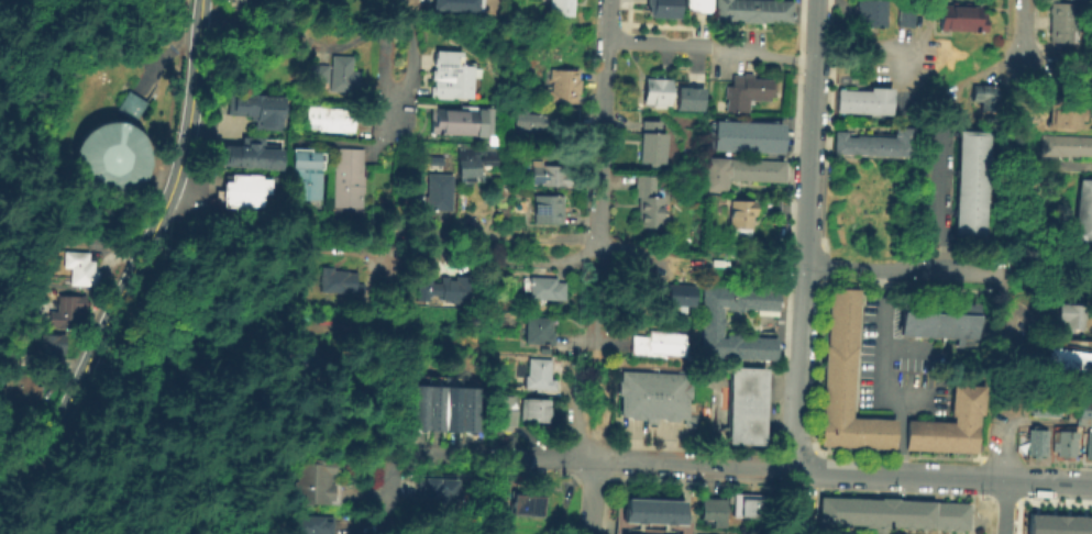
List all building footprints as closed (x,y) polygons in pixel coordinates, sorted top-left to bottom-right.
[(548,14),(549,0),(571,0),(571,15),(548,14)] [(649,2),(649,0),(680,0),(680,16),(652,15),(652,5),(649,2)] [(707,0),(682,0),(682,10),(707,11),(707,0)] [(716,24),(717,0),(792,0),(791,23),(764,21),(760,23),(747,23),(743,21),(731,20),(731,25),(716,24)] [(857,12),(858,0),(887,0),(886,26),(868,25),(868,33),(859,32),(860,24),(858,24),(859,13),(857,12)] [(1081,15),(1080,31),(1072,30),(1071,43),(1049,42),(1051,1),(1072,3),(1072,15),(1081,15)] [(986,12),(985,31),(940,30),(941,3),(980,4),(980,12),(986,12)] [(934,8),(934,23),(925,23),(926,8),(934,8)] [(915,10),(915,26),(898,25),(900,10),(915,10)] [(468,97),(449,96),(448,99),(427,98),(427,87),(431,87),(431,78),(428,78),(428,68),(432,68),(432,64),(429,63),(430,48),(459,49),(457,64),(471,64),(468,97)] [(356,82),(348,82),(346,92),(327,91),(328,54),(350,55),(349,69),(357,69),(356,82)] [(326,64),(326,81),(309,80),(309,63),(326,64)] [(577,94),(576,104),(549,102),(549,91),(552,90),(553,80),(550,80),(551,68),(577,70),(577,79),(580,79),(578,94),(577,94)] [(754,73),(754,78),(772,79),(772,80),(774,82),(773,97),(771,97),(771,101),(754,100),(754,103),(751,103),(750,112),(727,111),(728,98),(727,98),(727,86),(731,86),(732,73),(744,74),(744,73),(754,73)] [(661,75),(661,78),(670,79),(669,104),(663,104),(663,108),(650,107),(650,103),(642,103),(643,77),(652,77),(652,75),(661,75)] [(997,86),(997,111),(982,110),(983,101),(974,100),(974,85),(997,86)] [(700,110),(701,87),(675,86),(675,109),(700,110)] [(891,88),(890,114),(879,113),(879,116),(869,116),(870,113),(837,111),(838,89),(870,91),(871,87),(891,88)] [(134,121),(114,109),(125,89),(146,100),(134,121)] [(277,129),(251,127),(252,119),(246,119),(246,115),(222,113),(223,91),(278,94),(277,129)] [(1084,108),(1083,120),(1079,120),(1079,129),(1048,125),(1050,96),(1081,98),(1081,108),(1084,108)] [(353,132),(317,131),(317,127),(304,127),(305,103),(318,104),(318,107),(354,107),(353,132)] [(487,134),(427,131),(428,110),(431,111),(432,107),(456,108),(456,104),(489,105),(487,134)] [(522,107),(523,109),(527,109),(527,112),(542,113),(542,118),(544,120),(544,123),(542,125),(539,125),(539,129),(532,129),(532,130),(530,132),(527,132),(525,130),(525,127),(522,127),(521,137),(511,136),(512,118),(512,109),(515,109),(515,107),(517,104),(521,104),(522,107)] [(143,176),(147,162),(145,147),(139,134),(128,124),(113,120),(98,121),(86,129),(76,140),(71,154),(73,168),(80,181),(91,191),(106,196),(120,193),(133,187),(143,176)] [(665,133),(664,163),(658,163),(658,166),(650,166),(650,163),(640,162),(641,132),(642,120),(661,121),(661,133),(665,133)] [(718,120),(784,123),(783,153),(717,149),(709,146),(710,122),(718,122),(718,120)] [(911,127),(909,156),(834,153),(835,131),(848,131),(848,135),(892,137),(893,126),(911,127)] [(956,129),(986,131),(980,235),(949,233),(956,129)] [(1040,132),(1091,135),(1091,156),(1039,153),(1040,132)] [(278,168),(212,165),(213,143),(239,145),(240,135),(262,136),(261,146),(279,147),(278,168)] [(357,207),(330,205),(333,146),(361,147),(360,174),(362,175),(362,192),(359,192),(357,207)] [(318,207),(288,205),(291,147),(321,149),(318,207)] [(479,176),(460,177),(459,155),(478,154),(479,176)] [(786,160),(785,181),(729,179),(728,191),(707,191),(709,157),(786,160)] [(441,159),(450,159),(451,168),(441,168),(441,159)] [(564,166),(564,173),(570,173),(570,186),(531,185),(530,182),(531,167),(541,167),(541,165),(564,166)] [(219,189),(220,180),(228,180),(228,173),(257,174),(257,178),(266,178),(265,191),(258,191),(219,189)] [(454,174),(452,210),(413,209),(413,194),(429,196),(430,173),(454,174)] [(657,176),(655,193),(651,193),(651,196),(663,197),(662,227),(638,226),(640,197),(635,197),(636,175),(657,176)] [(1079,178),(1091,179),(1091,246),(1076,245),(1079,178)] [(257,207),(219,205),(219,189),(258,191),(257,207)] [(560,196),(560,223),(531,222),(532,194),(560,196)] [(757,200),(755,215),(753,215),(752,229),(751,229),(750,236),(733,235),(735,227),(730,227),(731,199),(757,200)] [(97,285),(68,283),(68,276),(53,275),(54,249),(87,251),(87,259),(91,259),(91,269),(98,269),(97,285)] [(356,274),(355,292),(346,292),(345,304),(331,303),(332,292),(321,292),(322,267),(334,268),(334,270),(348,271),(348,272),(356,274)] [(476,278),(475,293),(468,293),(468,302),(461,302),(461,304),(452,304),(453,300),(442,300),(443,304),(428,304),(429,283),(443,283),(443,281),(456,281),(456,277),(476,278)] [(563,283),(562,301),(527,299),(528,277),(554,279),(554,282),(563,283)] [(694,286),(693,308),(684,307),(684,315),(668,315),(669,307),(657,305),(658,290),(665,290),(665,285),(694,286)] [(779,289),(774,359),(702,356),(705,285),(779,289)] [(839,301),(826,300),(826,286),(840,286),(839,301)] [(839,305),(839,301),(840,286),(856,287),(854,307),(839,305)] [(85,312),(78,311),(77,331),(47,330),(47,309),(56,309),(56,293),(85,293),(85,312)] [(898,334),(900,299),(974,302),(972,337),(898,334)] [(839,301),(839,305),(839,315),(825,315),(826,300),(839,301)] [(504,303),(504,312),(495,312),(496,303),(504,303)] [(1088,304),(1087,331),(1070,330),(1070,320),(1061,320),(1062,303),(1088,304)] [(839,325),(839,315),(839,305),(854,307),(854,326),(839,325)] [(825,315),(839,315),(839,325),(839,331),(825,330),(825,315)] [(553,333),(552,346),(523,344),(526,318),(551,319),(551,333),(553,333)] [(671,324),(670,332),(686,333),(684,356),(665,355),(665,357),(630,354),(631,334),(649,335),(649,329),(651,329),(652,323),(671,324)] [(839,325),(854,326),(853,346),(838,345),(839,331),(839,325)] [(839,331),(838,345),(824,345),(825,330),(839,331)] [(66,335),(66,354),(60,354),(60,359),(45,359),(45,367),(30,367),(31,351),(37,351),(37,334),(66,335)] [(823,364),(823,344),(824,345),(838,345),(837,365),(823,364)] [(838,345),(853,346),(852,365),(851,365),(837,365),(838,345)] [(308,346),(316,352),(311,358),(322,365),(313,383),(282,366),(294,347),(305,352),(308,346)] [(1091,352),(1088,377),(1047,370),(1050,346),(1091,352)] [(551,359),(551,379),(554,378),(555,390),(519,389),(519,377),(528,376),(528,359),(551,359)] [(837,365),(837,377),(837,387),(821,386),(823,364),(837,365)] [(759,444),(721,442),(725,365),(762,367),(759,444)] [(837,377),(837,365),(851,365),(850,378),(837,377)] [(698,426),(682,426),(683,419),(654,418),(654,422),(646,422),(646,418),(617,416),(618,394),(613,394),(614,377),(618,378),(618,369),(684,371),(683,381),(688,381),(688,397),(684,397),(684,413),(699,414),(698,426)] [(42,387),(41,407),(13,405),(13,389),(5,389),(7,372),(31,374),(30,381),(36,381),(36,386),(42,387)] [(836,390),(837,387),(837,377),(850,378),(850,390),(836,390)] [(426,430),(409,429),(411,383),(428,385),(426,430)] [(949,421),(949,415),(947,415),(948,383),(963,383),(962,413),(962,421),(949,421)] [(962,413),(963,383),(981,385),(980,414),(977,413),(962,413)] [(442,430),(426,430),(428,385),(444,386),(442,430)] [(459,431),(442,430),(444,386),(461,386),(459,431)] [(476,432),(459,431),(461,386),(477,387),(476,432)] [(837,387),(836,390),(836,403),(836,408),(820,407),(821,386),(837,387)] [(836,403),(836,390),(850,390),(849,403),(836,403)] [(548,422),(519,420),(521,397),(549,398),(548,422)] [(1056,415),(1027,415),(1028,398),(1056,398),(1056,415)] [(1076,400),(1091,401),(1091,418),(1090,418),(1090,425),(1074,425),(1076,400)] [(836,403),(849,403),(849,416),(836,415),(836,408),(836,403)] [(836,408),(836,415),(835,431),(818,430),(819,415),(820,415),(820,407),(836,408)] [(962,421),(962,413),(977,413),(977,426),(974,426),(974,436),(961,436),(962,421)] [(854,431),(837,431),(835,431),(836,415),(849,416),(856,416),(854,431)] [(854,431),(856,416),(873,418),(873,432),(854,431)] [(873,432),(873,418),(892,418),(892,433),(873,432)] [(939,435),(923,435),(905,434),(905,420),(940,421),(939,435)] [(961,436),(957,436),(939,435),(940,421),(949,421),(962,421),(961,436)] [(1043,454),(1036,454),(1036,458),(1030,457),(1030,454),(1024,453),(1025,427),(1044,429),(1043,454)] [(1072,455),(1054,455),(1054,450),(1049,449),(1049,442),(1055,442),(1055,429),(1073,430),(1072,455)] [(835,431),(837,431),(836,445),(818,445),(818,430),(835,431)] [(854,446),(836,445),(837,431),(854,431),(854,446)] [(854,431),(873,432),(872,446),(854,446),(854,431)] [(1083,431),(1091,431),(1091,458),(1082,457),(1083,431)] [(873,432),(892,433),(891,447),(872,446),(873,432)] [(922,448),(904,448),(905,434),(923,435),(922,448)] [(939,449),(922,448),(923,435),(939,435),(939,449)] [(957,436),(957,450),(939,449),(939,435),(957,436)] [(957,436),(961,436),(974,436),(973,450),(957,450),(957,436)] [(338,503),(296,502),(297,456),(338,457),(338,472),(329,471),(329,481),(338,482),(338,503)] [(456,485),(460,488),(460,493),(456,496),(455,496),(454,512),(423,511),(424,487),(419,487),(419,476),(456,476),(456,485)] [(540,493),(539,515),(512,513),(514,492),(540,493)] [(766,516),(727,515),(728,492),(768,493),(766,516)] [(964,533),(983,533),(824,533),(825,527),(814,526),(816,494),(966,503),(964,533)] [(682,522),(620,521),(621,497),(682,499),(682,522)] [(721,525),(709,525),(709,519),(696,518),(697,497),(723,498),(721,525)] [(332,533),(323,533),(292,533),(293,512),(323,513),(323,519),(333,519),(332,533)] [(1025,512),(1024,533),(1089,533),(1090,515),(1025,512)]
